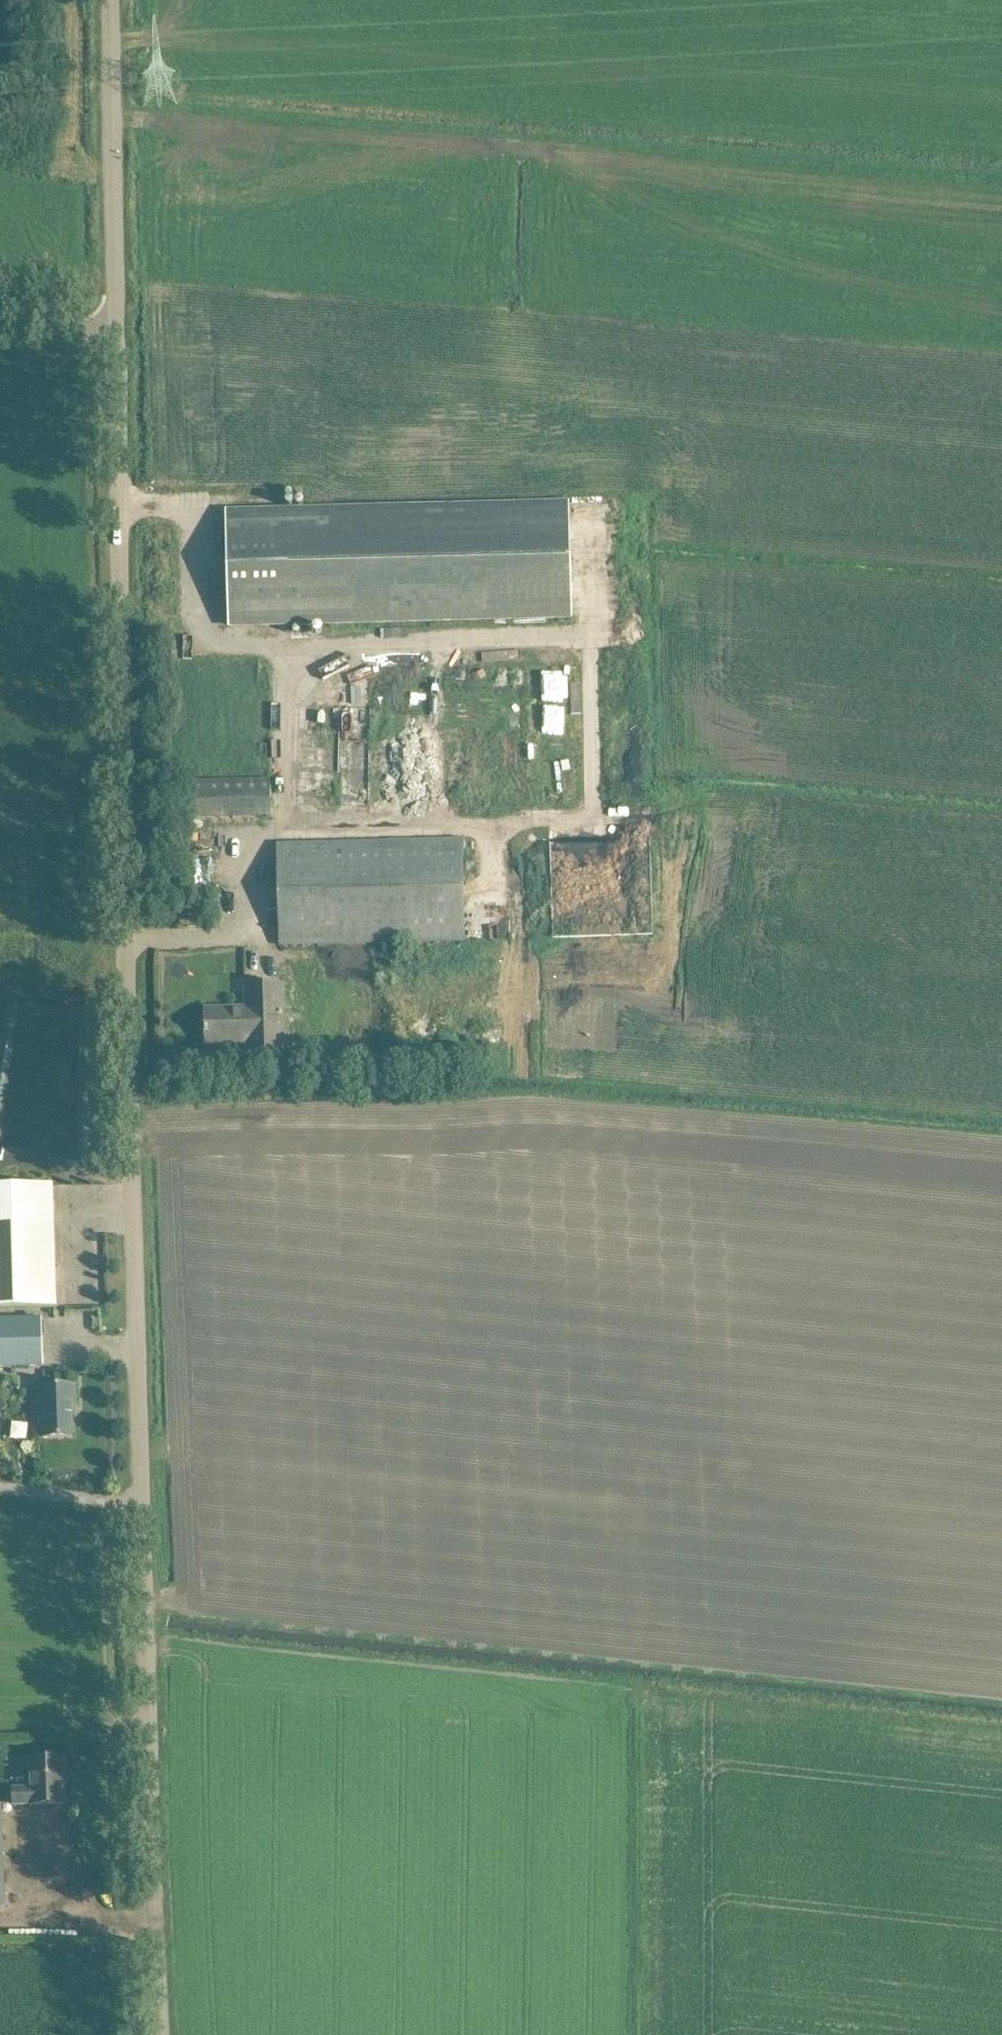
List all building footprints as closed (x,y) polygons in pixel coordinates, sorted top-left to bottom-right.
[(571,617),(569,505),(226,513),(229,626),(571,617)] [(445,694),(446,682),(430,682),(430,693),(445,694)] [(508,738),(247,745),(249,828),(510,822),(508,738)] [(600,866),(599,907),(640,908),(641,867),(600,866)] [(440,886),(358,888),(362,1050),(444,1048),(440,886)] [(258,1052),(283,1051),(281,986),(246,987),(246,1009),(206,1010),(206,1029),(205,1029),(205,1034),(206,1034),(207,1043),(257,1042),(258,1052)] [(56,1308),(53,1186),(0,1187),(0,1309),(56,1308)] [(41,1318),(0,1319),(0,1368),(42,1366),(41,1318)] [(39,1387),(40,1439),(72,1438),(72,1405),(76,1405),(75,1386),(39,1387)] [(31,1804),(31,1805),(65,1804),(65,1803),(63,1803),(62,1778),(64,1778),(64,1759),(30,1760),(30,1790),(13,1790),(14,1804),(31,1804)]
